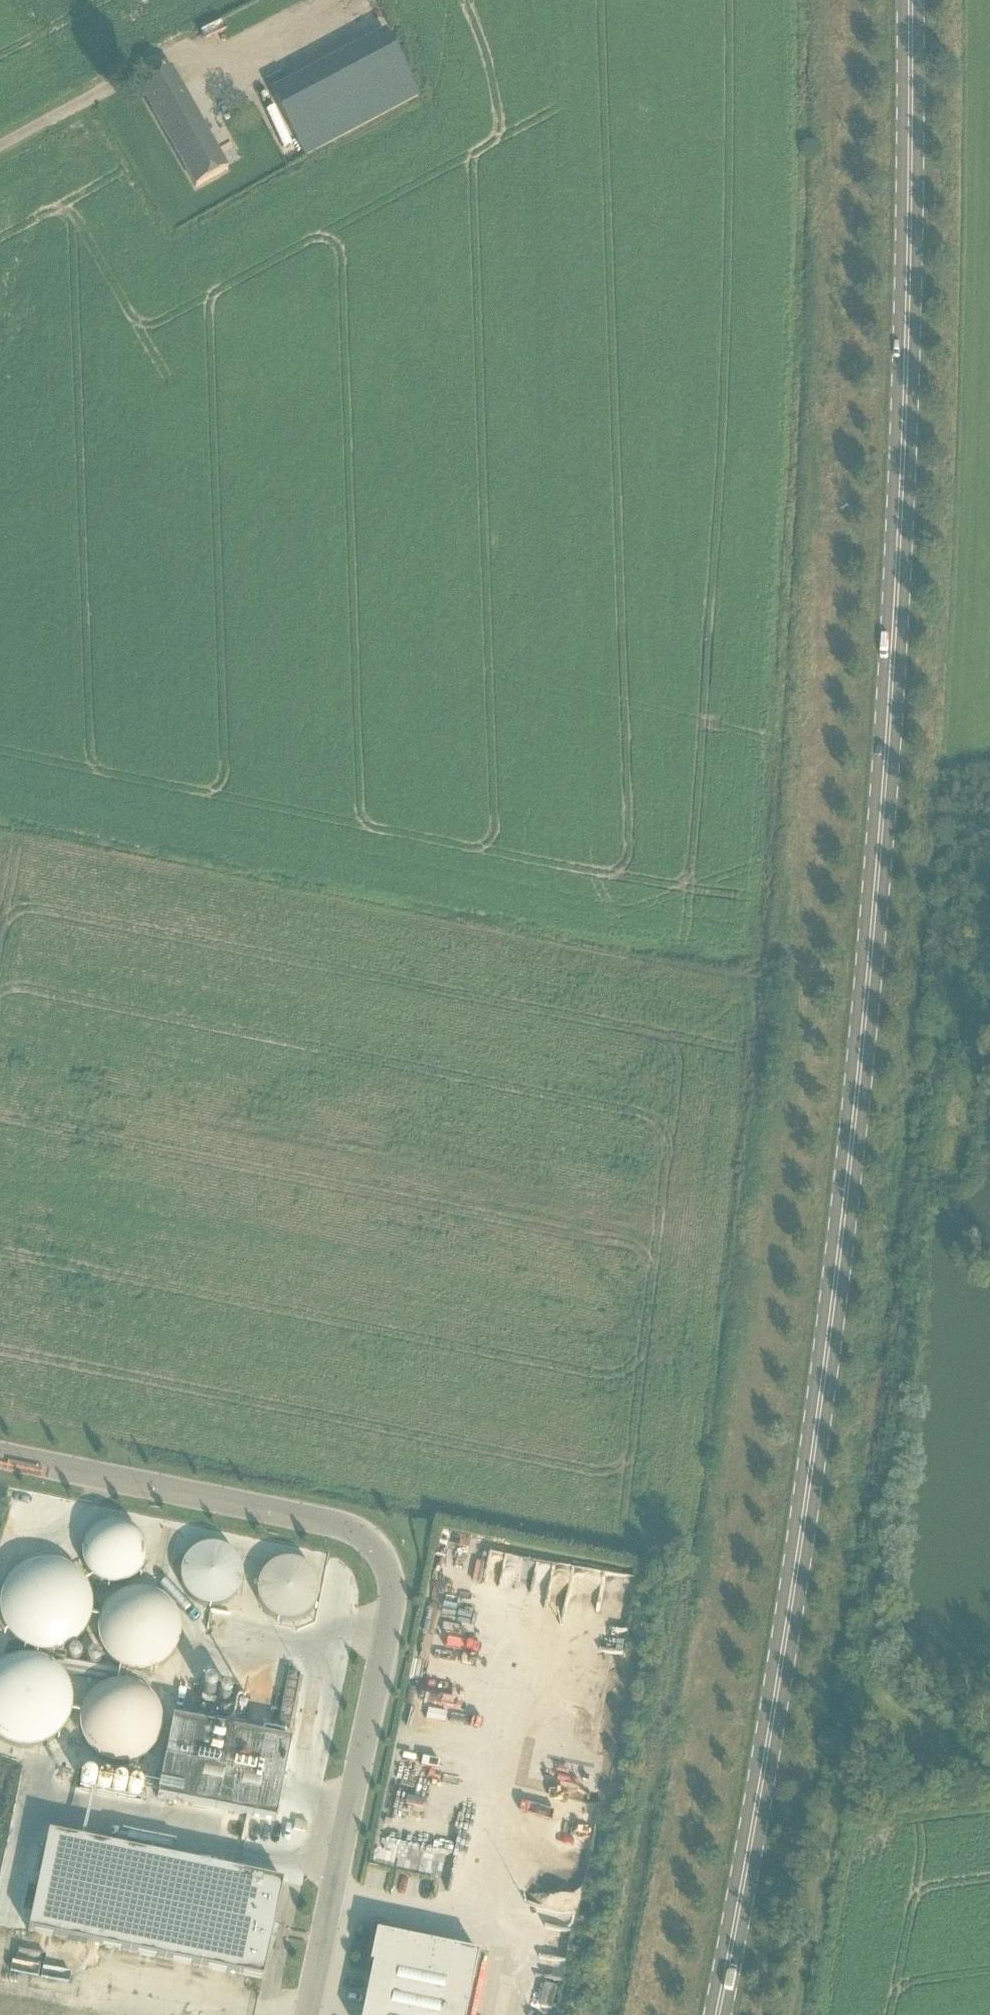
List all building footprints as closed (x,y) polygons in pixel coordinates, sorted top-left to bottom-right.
[(271,92),(280,110),(305,158),(419,98),(384,33),(271,92)] [(170,68),(138,86),(148,103),(195,188),(227,169),(226,168),(206,133),(180,85),(170,68)] [(135,1577),(142,1570),(146,1561),(147,1552),(143,1539),(137,1531),(131,1527),(124,1524),(114,1523),(106,1525),(96,1530),(89,1540),(86,1547),(86,1559),(89,1568),(95,1575),(103,1581),(112,1583),(122,1583),(128,1581),(135,1577)] [(232,1600),(238,1593),(242,1585),(243,1575),(239,1562),(234,1555),(227,1550),(220,1547),(210,1546),(202,1548),(193,1553),(185,1563),(182,1570),(182,1582),(186,1591),(191,1598),(199,1604),(209,1607),(218,1607),(225,1605),(232,1600)] [(308,1615),(314,1608),(318,1600),(319,1590),(315,1577),(310,1570),(303,1565),(296,1562),(286,1561),(278,1563),(268,1568),(261,1579),(258,1586),(258,1597),(262,1607),(267,1614),(275,1619),(284,1622),(294,1622),(301,1620),(308,1615)] [(75,1643),(84,1633),(90,1620),(92,1606),(86,1586),(78,1575),(68,1568),(57,1563),(42,1562),(30,1565),(16,1573),(4,1588),(1,1599),(1,1616),(6,1630),(14,1641),(26,1649),(40,1653),(55,1653),(64,1650),(75,1643)] [(166,1662),(175,1652),(180,1641),(182,1628),(177,1610),(169,1600),(160,1593),(150,1589),(137,1588),(125,1591),(113,1598),(102,1612),(99,1621),(99,1637),(104,1650),(111,1659),(122,1667),(135,1671),(148,1670),(157,1668),(166,1662)] [(67,1728),(73,1715),(74,1701),(69,1681),(61,1670),(51,1663),(40,1659),(25,1657),(13,1660),(0,1668),(0,1738),(9,1744),(23,1749),(37,1748),(47,1745),(58,1739),(67,1728)] [(611,1738),(621,1678),(549,1663),(525,1781),(601,1797),(611,1738)] [(149,1755),(158,1745),(163,1734),(164,1720),(159,1703),(152,1693),(143,1686),(133,1682),(120,1681),(108,1683),(96,1691),(85,1704),(82,1714),(82,1730),(86,1743),(94,1752),(105,1760),(117,1764),(131,1763),(139,1761),(149,1755)] [(275,1822),(290,1742),(172,1718),(156,1799),(275,1822)] [(283,1883),(48,1834),(28,1932),(262,1981),(283,1883)] [(361,2014),(465,2014),(478,1954),(375,1933),(368,1966),(372,1967),(361,2014)]
